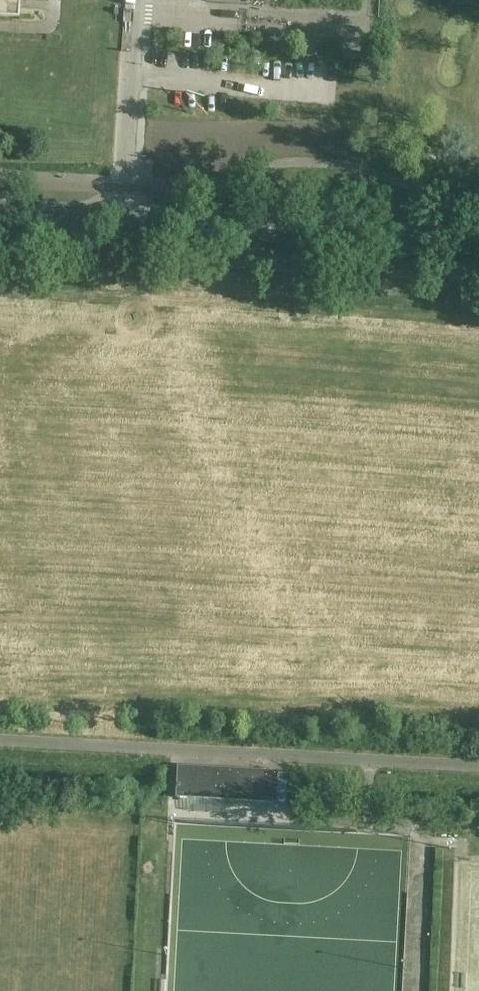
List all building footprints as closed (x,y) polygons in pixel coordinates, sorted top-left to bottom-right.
[(20,18),(21,0),(0,0),(0,17),(20,18)] [(178,766),(176,798),(276,804),(278,772),(178,766)]
